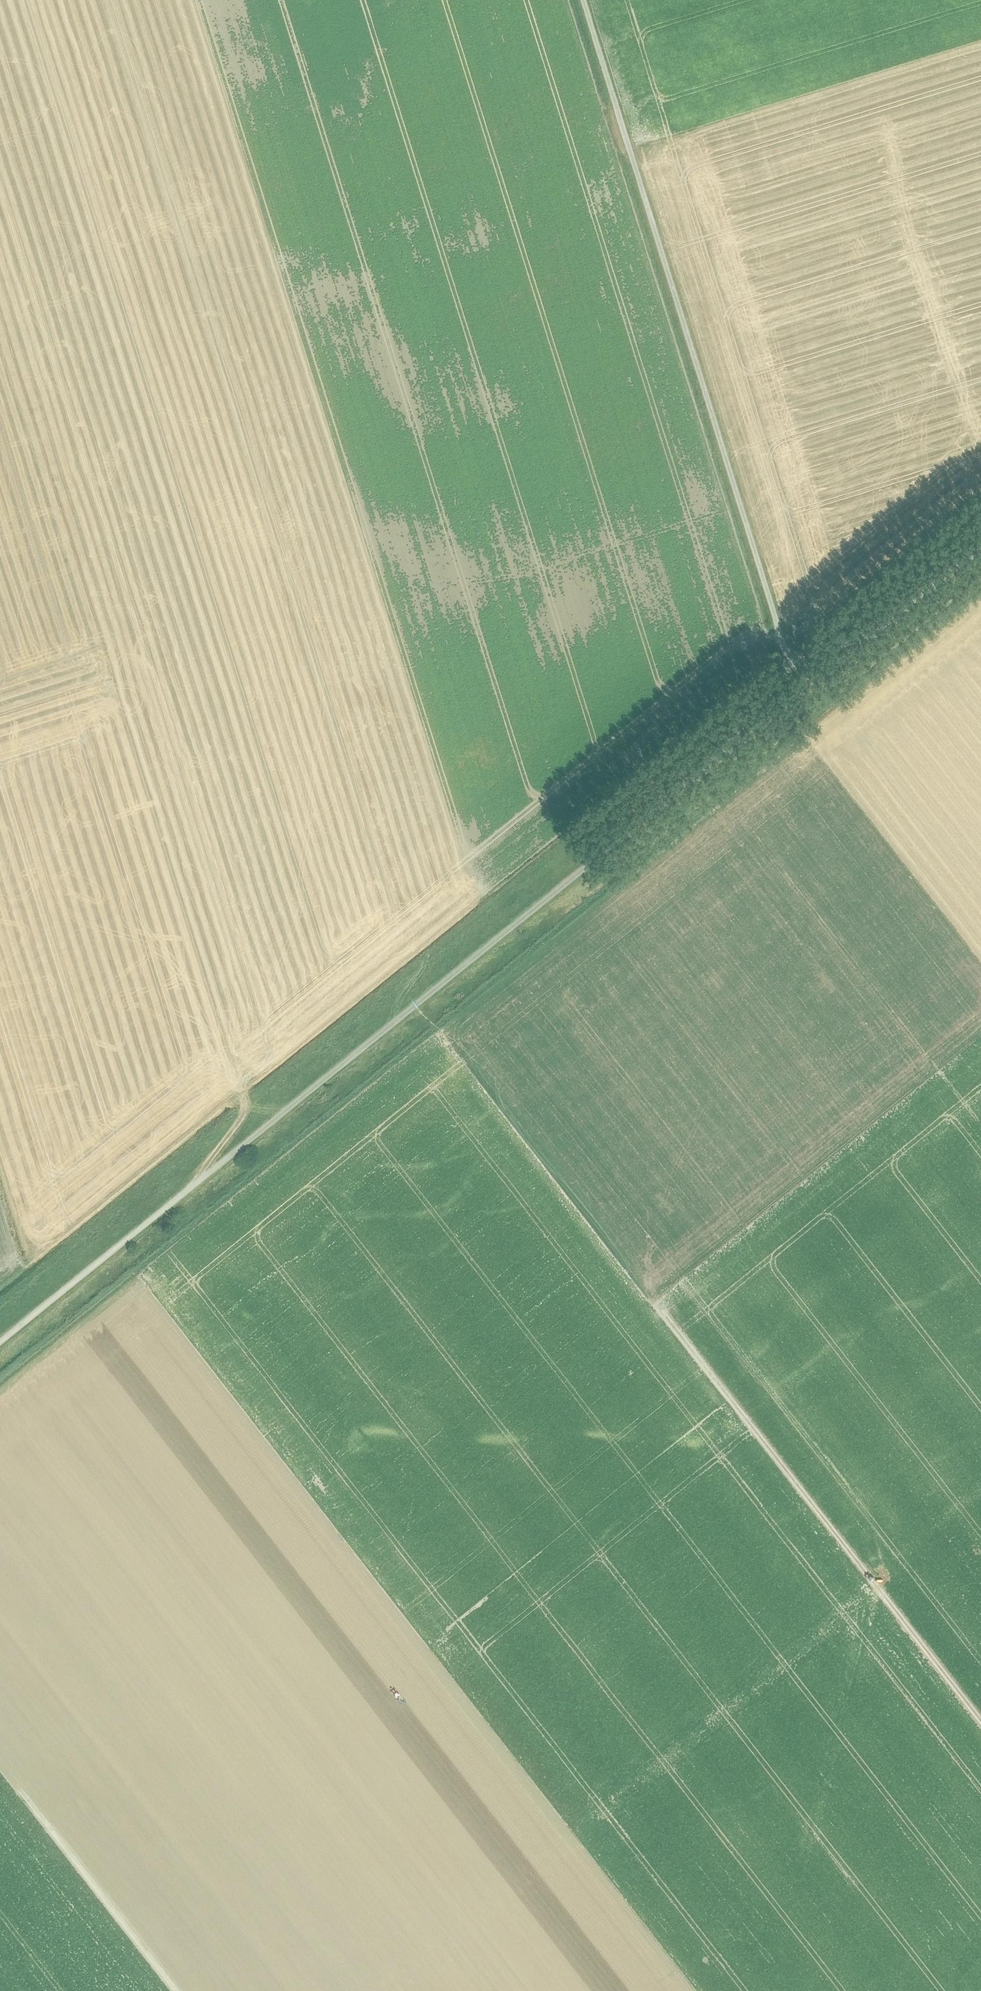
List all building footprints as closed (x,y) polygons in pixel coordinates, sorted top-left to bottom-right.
[(581,870),(590,863),(587,859),(577,866),(581,870)]
